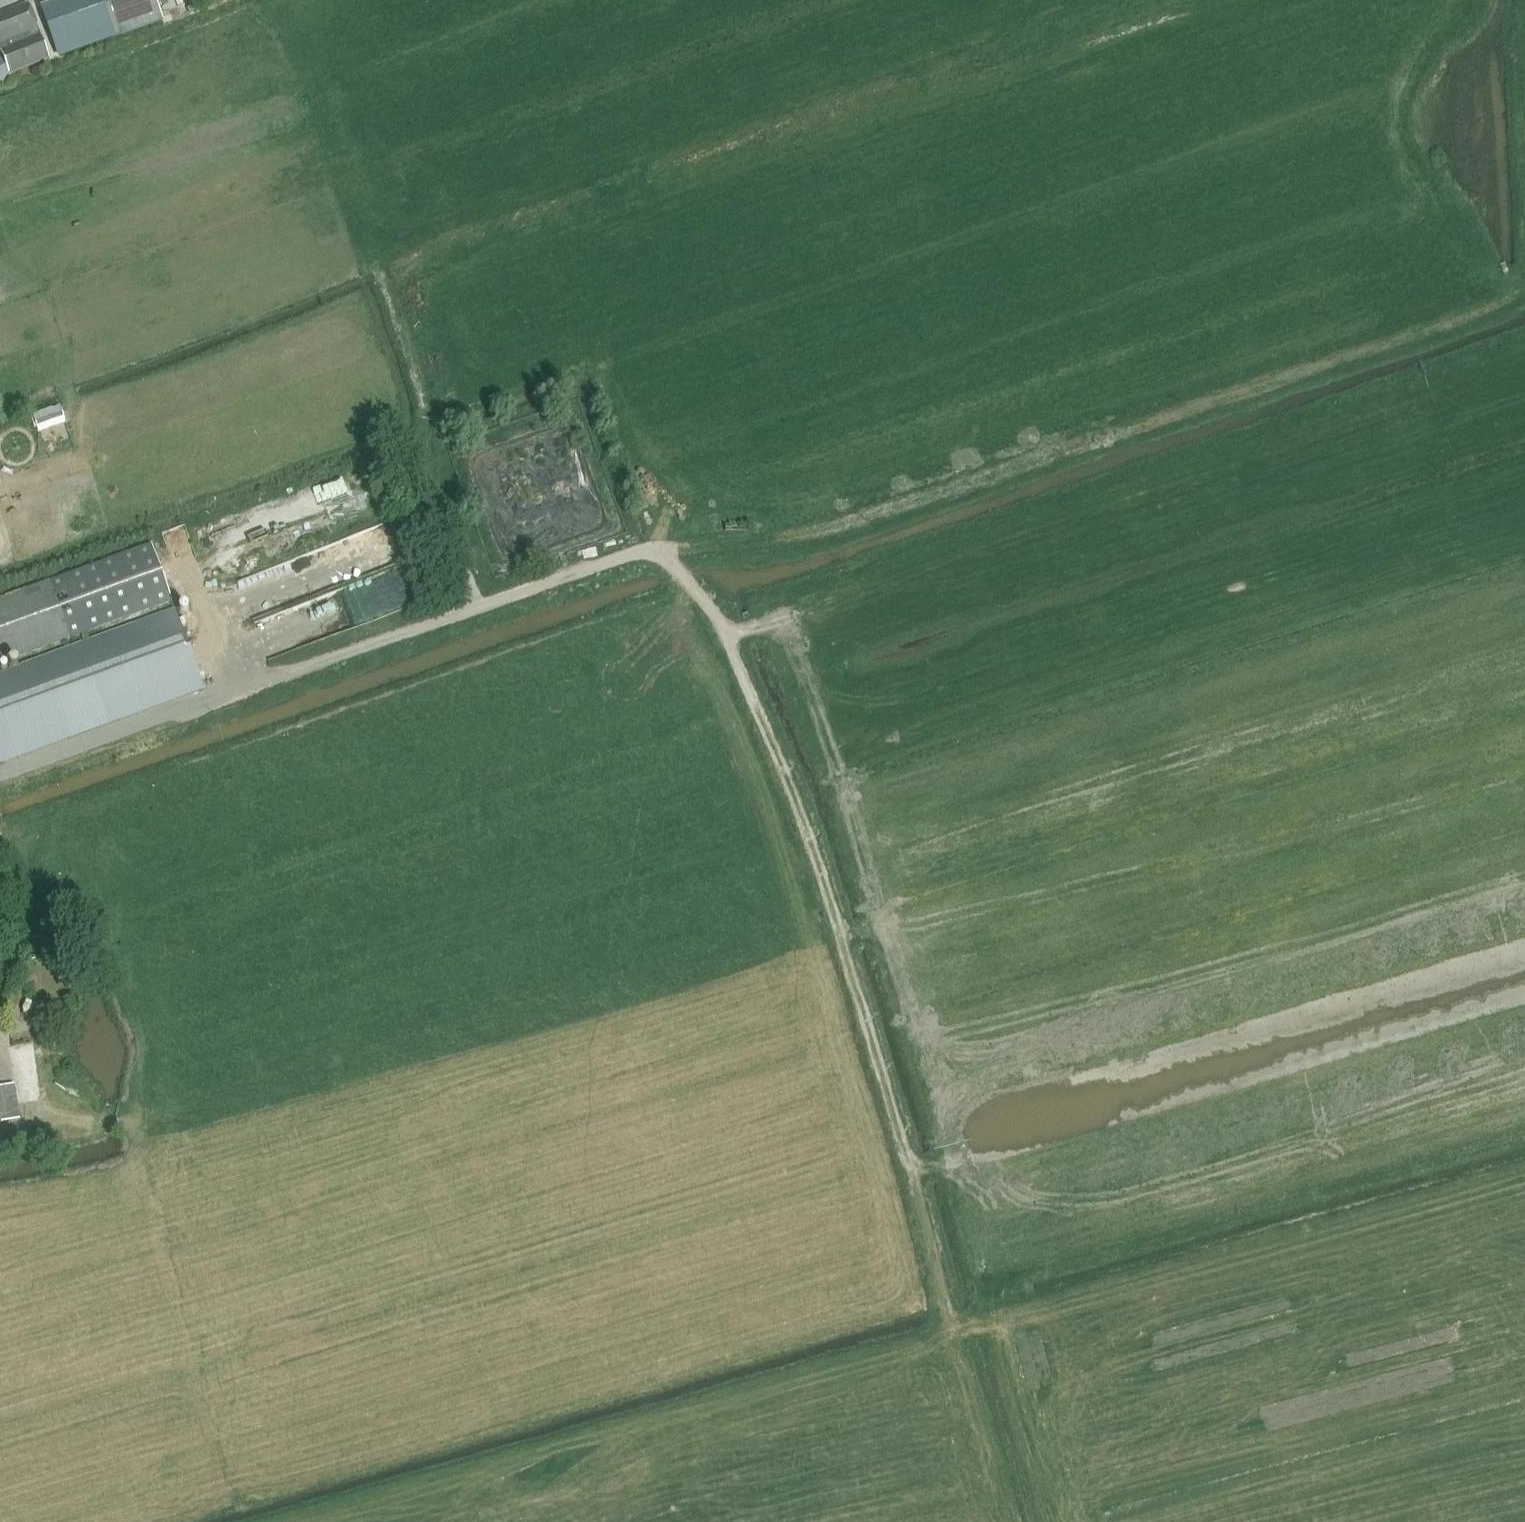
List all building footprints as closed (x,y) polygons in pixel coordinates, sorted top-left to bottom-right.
[(58,57),(86,47),(69,0),(61,0),(40,7),(58,57)] [(163,21),(156,0),(101,0),(114,37),(163,21)] [(2,54),(0,55),(0,69),(6,66),(9,74),(50,58),(28,4),(0,15),(0,50),(2,54)] [(85,643),(90,641),(87,632),(172,601),(151,544),(0,600),(0,663),(82,633),(85,643)] [(85,643),(0,674),(0,760),(1,762),(204,688),(176,610),(90,641),(85,643)] [(20,1119),(14,1084),(0,1086),(0,1123),(20,1119)]
